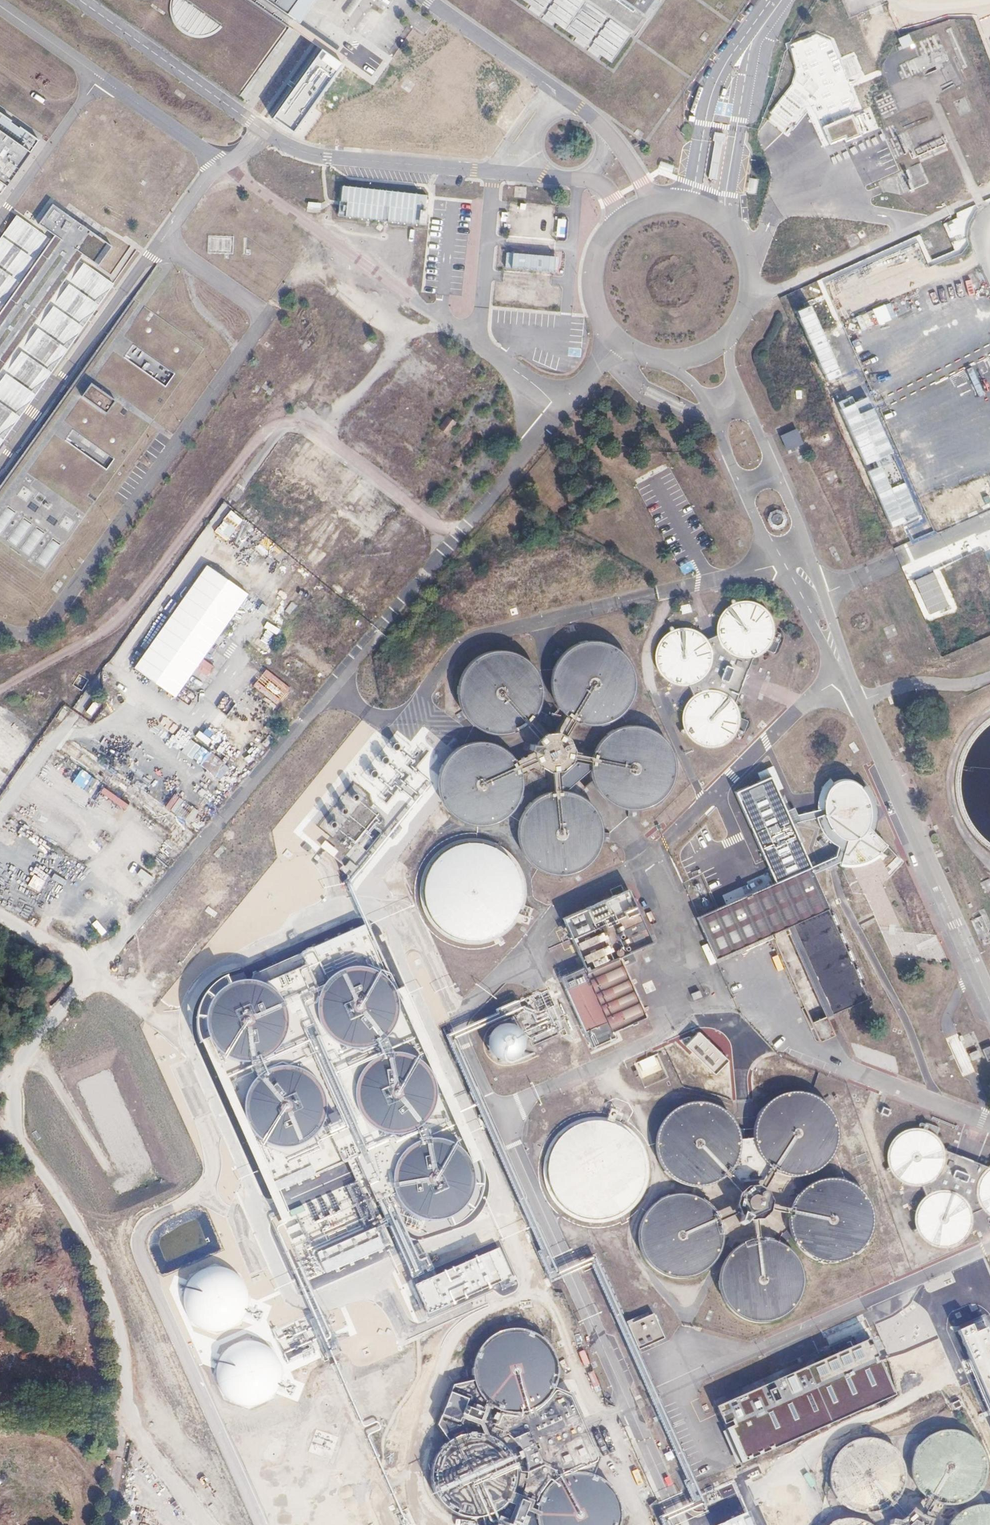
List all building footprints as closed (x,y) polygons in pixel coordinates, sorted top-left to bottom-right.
[(314,0),(103,0),(243,99),(314,0)] [(615,66),(658,0),(525,0),(615,66)] [(928,23),(944,19),(939,0),(922,0),(928,23)] [(897,37),(902,48),(913,44),(908,33),(897,37)] [(380,63),(383,57),(368,49),(365,55),(380,63)] [(940,68),(929,72),(936,93),(966,81),(956,55),(938,62),(940,68)] [(833,62),(837,81),(851,79),(847,60),(833,62)] [(825,88),(804,69),(795,79),(816,97),(825,88)] [(881,118),(898,111),(890,88),(872,95),(881,118)] [(36,139),(0,113),(0,188),(36,139)] [(904,170),(913,188),(927,182),(918,163),(904,170)] [(424,223),(426,192),(339,186),(337,217),(424,223)] [(319,212),(320,202),(307,202),(307,212),(319,212)] [(0,241),(0,451),(117,286),(100,265),(114,249),(56,203),(42,223),(24,207),(0,241)] [(535,204),(532,273),(548,274),(551,205),(535,204)] [(232,237),(208,236),(208,251),(231,252),(232,237)] [(139,308),(0,497),(0,538),(49,573),(209,354),(139,308)] [(786,450),(802,444),(796,428),(780,434),(786,450)] [(773,508),(765,522),(780,531),(789,517),(773,508)] [(722,615),(720,624),(721,631),(722,633),(726,641),(732,648),(740,652),(749,653),(758,652),(760,652),(767,648),(773,642),(777,633),(779,624),(778,615),(774,607),(767,600),(759,596),(750,595),(741,596),(733,600),(726,607),(722,615)] [(661,641),(659,650),(661,659),(665,667),(671,674),(679,678),(688,680),(692,679),(697,678),(705,674),(711,668),(715,660),(717,651),(716,642),(712,636),(712,634),(706,628),(698,624),(689,622),(680,623),(672,627),(665,633),(661,641)] [(715,660),(711,668),(705,674),(697,678),(692,679),(697,691),(706,687),(715,685),(724,687),(732,691),(738,698),(740,700),(760,652),(758,652),(749,653),(740,652),(732,648),(726,641),(722,633),(721,631),(712,636),(716,642),(717,651),(715,660)] [(559,660),(555,673),(555,687),(560,700),(569,711),(580,718),(581,719),(593,722),(607,722),(620,717),(631,708),(639,697),(642,684),(642,670),(637,657),(628,646),(617,638),(604,635),(590,635),(577,640),(566,649),(559,660)] [(466,664),(461,677),(460,691),(464,705),(472,716),(483,725),(496,730),(510,731),(523,727),(535,719),(541,711),(543,708),(548,695),(549,682),(545,668),(537,656),(527,648),(514,643),(500,642),(486,646),(475,654),(466,664)] [(204,659),(189,680),(199,687),(214,666),(204,659)] [(184,685),(175,698),(185,704),(193,691),(184,685)] [(687,705),(685,714),(687,724),(691,732),(697,738),(705,742),(714,744),(723,743),(731,738),(738,732),(742,724),(744,715),(742,706),(740,700),(738,698),(732,691),(724,687),(715,685),(706,687),(697,691),(691,697),(687,705)] [(597,745),(594,756),(594,770),(598,783),(606,794),(618,802),(631,806),(644,806),(657,802),(669,794),(677,783),(681,770),(681,756),(676,743),(668,732),(657,724),(644,719),(630,720),(617,724),(606,732),(598,743),(597,745)] [(545,739),(543,744),(543,749),(544,754),(547,758),(550,761),(555,763),(560,764),(565,763),(569,760),(572,756),(574,752),(575,747),(574,742),(571,738),(567,734),(563,732),(558,732),(553,733),(549,736),(545,739)] [(446,759),(442,772),(442,786),(447,799),(455,810),(467,818),(470,819),(480,822),(494,821),(507,817),(518,808),(526,797),(530,784),(529,770),(529,768),(525,757),(523,754),(516,746),(505,738),(491,734),(478,734),(465,739),(454,747),(446,759)] [(64,754),(74,761),(83,749),(73,742),(64,754)] [(581,757),(564,771),(565,784),(573,785),(593,760),(581,757)] [(346,838),(367,854),(382,833),(373,826),(381,814),(363,801),(368,793),(341,774),(311,816),(321,823),(319,826),(342,843),(346,838)] [(826,805),(826,812),(829,824),(839,835),(849,840),(843,864),(845,864),(856,863),(868,861),(881,856),(890,847),(871,829),(872,818),(872,809),(870,801),(864,791),(859,787),(852,783),(846,782),(841,784),(834,788),(829,796),(826,805)] [(527,806),(521,819),(520,833),(524,846),(531,858),(541,867),(554,872),(568,873),(582,870),(593,863),(602,852),(608,840),(609,826),(605,812),(598,801),(588,792),(575,786),(561,785),(555,787),(548,788),(536,796),(527,806)] [(433,860),(427,875),(425,891),(429,907),(437,920),(449,931),(464,938),(480,939),(496,936),(510,927),(520,915),(527,900),(528,884),(525,869),(516,855),(504,844),(490,838),(473,836),(458,840),(444,848),(433,860)] [(324,840),(319,846),(333,856),(338,850),(324,840)] [(349,876),(357,866),(348,859),(340,869),(349,876)] [(832,911),(813,869),(700,919),(718,961),(774,936),(832,911)] [(753,873),(748,876),(753,888),(758,886),(753,873)] [(589,967),(563,978),(595,1048),(618,1038),(616,1033),(648,1017),(623,959),(627,958),(657,944),(636,897),(626,892),(568,918),(589,967)] [(257,927),(270,916),(254,897),(244,905),(251,912),(247,916),(257,927)] [(821,1010),(803,960),(794,963),(801,983),(797,984),(804,1003),(807,1002),(811,1014),(821,1010)] [(385,1039),(392,1028),(395,1015),(394,1002),(390,990),(381,980),(370,973),(357,970),(344,971),(332,976),(321,985),(314,998),(312,1012),(315,1026),(322,1038),(333,1048),(347,1052),(361,1052),(375,1047),(385,1039)] [(271,1055),(280,1043),(285,1030),(285,1016),(280,1002),(271,991),(259,984),(245,981),(231,983),(219,989),(209,999),(203,1011),(201,1024),(204,1037),(210,1049),(220,1058),(232,1063),(246,1065),(259,1062),(271,1055)] [(830,1034),(825,1015),(813,1019),(818,1038),(830,1034)] [(491,1036),(490,1042),(490,1048),(491,1053),(495,1058),(500,1061),(505,1063),(511,1063),(517,1061),(521,1058),(525,1053),(526,1047),(526,1042),(525,1036),(521,1031),(516,1028),(511,1026),(505,1026),(499,1028),(495,1032),(491,1036)] [(685,1045),(714,1074),(727,1061),(698,1033),(685,1045)] [(638,1061),(642,1071),(659,1064),(655,1054),(638,1061)] [(416,1131),(426,1122),(433,1111),(435,1098),(433,1084),(427,1073),(418,1063),(405,1058),(392,1057),(379,1060),(368,1067),(360,1077),(355,1089),(355,1102),(359,1115),(367,1126),(378,1133),(390,1137),(404,1136),(416,1131)] [(249,1129),(258,1138),(270,1143),(283,1143),(295,1139),(306,1132),(313,1121),(316,1109),(315,1096),(309,1085),(301,1075),(289,1070),(276,1068),(265,1071),(255,1076),(247,1085),(242,1095),(241,1107),(243,1118),(249,1129)] [(113,1074),(107,1071),(105,1076),(96,1072),(90,1084),(105,1091),(113,1074)] [(764,1110),(758,1122),(756,1135),(758,1148),(764,1160),(774,1169),(780,1173),(785,1175),(794,1176),(798,1177),(804,1176),(811,1175),(823,1169),(832,1160),(838,1148),(840,1135),(838,1122),(832,1110),(823,1101),(811,1095),(798,1093),(785,1095),(773,1101),(764,1110)] [(665,1121),(659,1132),(657,1145),(659,1158),(665,1170),(674,1179),(686,1185),(698,1187),(711,1185),(723,1179),(732,1170),(738,1158),(740,1146),(738,1133),(733,1121),(723,1112),(712,1106),(699,1104),(686,1105),(674,1111),(665,1121)] [(561,1141),(554,1154),(552,1169),(554,1184),(561,1197),(572,1208),(585,1215),(600,1217),(615,1215),(628,1208),(639,1197),(645,1184),(648,1169),(645,1154),(639,1141),(628,1130),(615,1123),(600,1121),(585,1123),(571,1130),(561,1141)] [(931,1181),(939,1175),(944,1166),(946,1156),(944,1147),(939,1138),(932,1131),(922,1127),(912,1127),(903,1129),(895,1135),(890,1142),(887,1151),(887,1161),(890,1170),(895,1178),(903,1183),(913,1186),(922,1185),(931,1181)] [(80,1142),(117,1229),(134,1222),(103,1148),(112,1144),(107,1130),(80,1142)] [(449,1217),(460,1209),(467,1198),(471,1185),(470,1172),(464,1160),(455,1150),(443,1144),(430,1142),(417,1145),(406,1151),(398,1160),(393,1172),(392,1185),(395,1197),(402,1208),(412,1216),(424,1220),(437,1221),(449,1217)] [(985,1171),(980,1179),(977,1189),(978,1199),(983,1208),(989,1215),(989,1167),(985,1171)] [(795,1210),(794,1215),(793,1226),(793,1227),(796,1235),(797,1240),(805,1251),(815,1259),(827,1263),(840,1263),(853,1260),(864,1252),(872,1242),(876,1230),(877,1217),(873,1204),(865,1193),(855,1185),(843,1181),(830,1180),(817,1184),(810,1189),(806,1191),(803,1196),(798,1202),(795,1210)] [(744,1194),(742,1195),(737,1209),(740,1215),(744,1217),(741,1223),(748,1227),(751,1219),(753,1221),(755,1222),(760,1222),(761,1222),(772,1212),(772,1211),(773,1205),(767,1192),(763,1189),(748,1189),(744,1194)] [(957,1244),(965,1237),(970,1229),(972,1220),(970,1210),(966,1202),(959,1195),(950,1191),(941,1190),(932,1193),(924,1197),(918,1205),(915,1213),(915,1222),(917,1231),(923,1239),(930,1244),(939,1247),(948,1247),(957,1244)] [(647,1216),(642,1228),(641,1241),(644,1253),(651,1265),(661,1273),(673,1278),(686,1279),(699,1276),(710,1269),(718,1259),(723,1247),(724,1234),(721,1223),(721,1221),(719,1218),(714,1210),(704,1201),(692,1196),(679,1195),(666,1199),(655,1206),(647,1216)] [(726,1263),(722,1275),(723,1288),(727,1301),(735,1311),(746,1319),(758,1322),(772,1322),(784,1318),(794,1310),(802,1299),(806,1286),(805,1273),(801,1261),(793,1250),(783,1244),(782,1243),(769,1239),(763,1239),(757,1239),(756,1239),(744,1244),(733,1252),(726,1263)] [(476,1291),(503,1282),(493,1252),(453,1265),(456,1276),(463,1274),(468,1289),(474,1287),(476,1291)] [(252,1299),(242,1272),(216,1264),(189,1273),(186,1284),(178,1282),(182,1293),(180,1298),(191,1326),(217,1334),(242,1325),(245,1316),(260,1321),(263,1311),(249,1306),(252,1299)] [(637,1352),(664,1341),(652,1313),(626,1323),(637,1352)] [(272,1332),(288,1360),(311,1347),(300,1326),(301,1325),(298,1319),(272,1332)] [(534,1408),(545,1400),(553,1388),(556,1374),(555,1359),(548,1346),(538,1336),(525,1330),(510,1329),(497,1332),(486,1339),(477,1350),(472,1362),(472,1376),(475,1389),(483,1400),(494,1408),(506,1413),(520,1413),(534,1408)] [(284,1373),(274,1345),(248,1338),(222,1348),(219,1358),(211,1356),(215,1368),(214,1373),(224,1401),(251,1408),(275,1399),(277,1390),(294,1395),(297,1385),(282,1381),(284,1373)] [(869,1342),(716,1409),(741,1465),(893,1398),(869,1342)] [(918,1444),(912,1455),(911,1467),(913,1479),(919,1490),(928,1498),(931,1499),(937,1502),(939,1503),(952,1505),(964,1502),(974,1496),(982,1487),(988,1476),(989,1464),(987,1452),(981,1441),(972,1433),(961,1428),(948,1427),(936,1429),(926,1435),(918,1444)] [(833,1460),(830,1471),(830,1483),(834,1494),(841,1504),(851,1511),(862,1514),(874,1514),(885,1510),(892,1504),(894,1503),(896,1500),(901,1493),(904,1482),(904,1470),(900,1459),(893,1449),(883,1443),(872,1439),(860,1439),(849,1443),(840,1450),(833,1460)] [(621,1512),(618,1498),(611,1487),(600,1478),(588,1473),(574,1472),(560,1476),(548,1485),(540,1497),(536,1511),(537,1524),(620,1524),(621,1512)] [(982,1505),(971,1508),(961,1513),(952,1522),(951,1524),(989,1524),(989,1506),(982,1505)] [(932,1520),(927,1517),(922,1513),(916,1509),(909,1515),(905,1518),(901,1522),(892,1521),(892,1524),(931,1524),(932,1520)]
